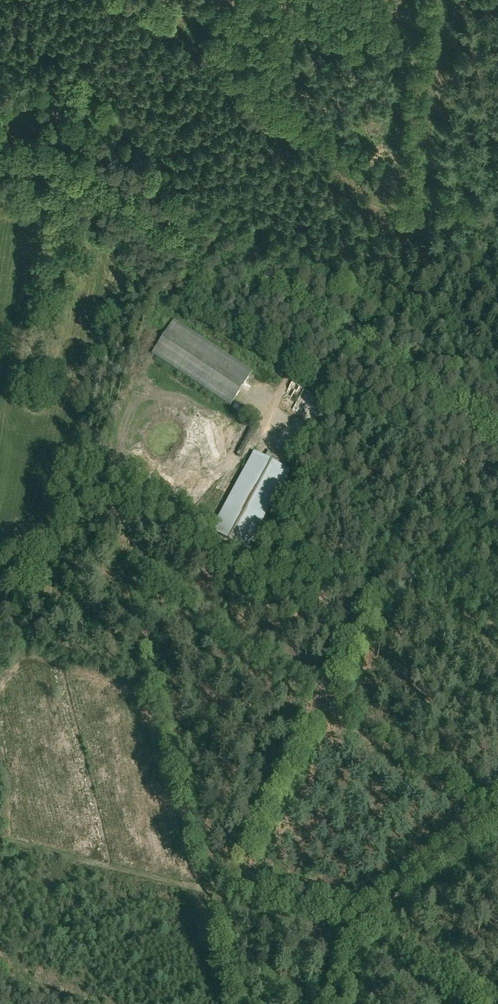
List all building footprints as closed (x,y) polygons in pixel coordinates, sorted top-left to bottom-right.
[(230,405),(252,372),(206,341),(174,320),(167,330),(157,323),(146,336),(158,344),(152,353),(188,378),(230,405)] [(243,557),(290,471),(270,461),(274,454),(268,451),(265,458),(255,452),(211,531),(222,537),(219,544),(243,557)]
